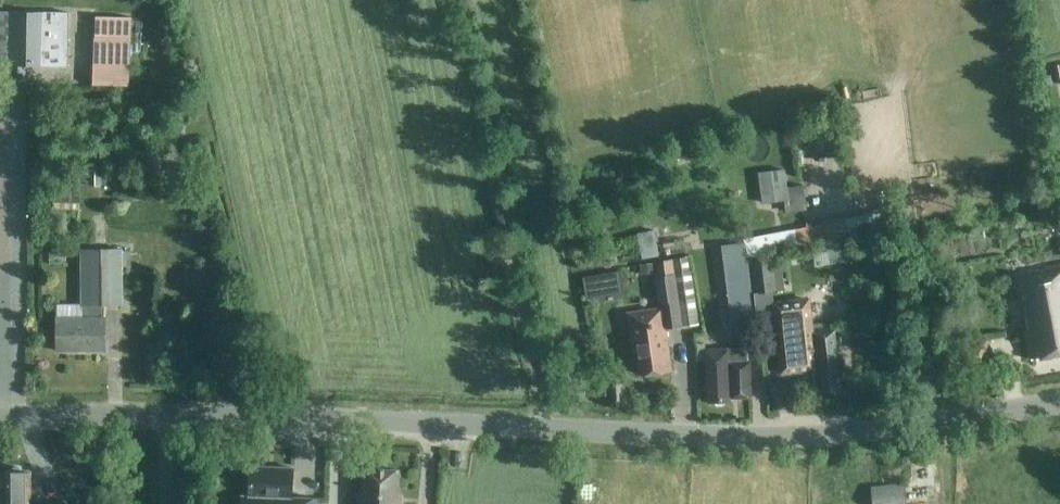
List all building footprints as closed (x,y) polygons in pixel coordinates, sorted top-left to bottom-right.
[(27,81),(27,66),(60,67),(68,67),(69,13),(61,12),(8,11),(6,81),(27,81)] [(92,85),(111,86),(129,86),(132,17),(95,16),(92,85)] [(75,150),(76,175),(89,177),(89,186),(102,186),(101,172),(89,173),(89,150),(75,150)] [(789,200),(786,178),(785,168),(757,172),(761,204),(789,200)] [(754,320),(746,259),(901,226),(895,192),(876,195),(879,212),(743,239),(744,244),(721,247),(731,323),(754,320)] [(80,194),(73,194),(54,194),(54,195),(53,209),(80,210),(80,194)] [(658,255),(653,230),(635,234),(641,259),(658,255)] [(123,305),(122,268),(130,268),(131,251),(122,251),(122,250),(80,250),(81,305),(57,306),(57,352),(105,352),(104,305),(123,305)] [(66,253),(49,253),(49,266),(67,264),(66,253)] [(665,327),(681,325),(698,324),(688,258),(654,263),(660,308),(627,313),(633,352),(637,352),(641,375),(671,370),(665,327)] [(749,262),(753,294),(775,291),(772,260),(749,262)] [(640,275),(655,273),(653,263),(639,265),(640,275)] [(1013,275),(1022,316),(1028,314),(1031,329),(1025,330),(1031,360),(1059,354),(1059,265),(1013,275)] [(805,290),(822,289),(821,275),(804,276),(805,290)] [(808,300),(773,304),(781,374),(813,370),(816,393),(841,390),(833,326),(811,329),(808,300)] [(744,349),(705,352),(705,343),(696,343),(697,363),(706,362),(708,403),(730,402),(730,400),(751,399),(749,363),(745,363),(744,349)] [(248,496),(242,496),(242,503),(318,503),(318,499),(292,498),(293,468),(249,466),(248,496)] [(402,496),(397,496),(398,470),(364,469),(363,503),(401,503),(402,496)] [(8,473),(8,503),(30,503),(30,473),(8,473)]
